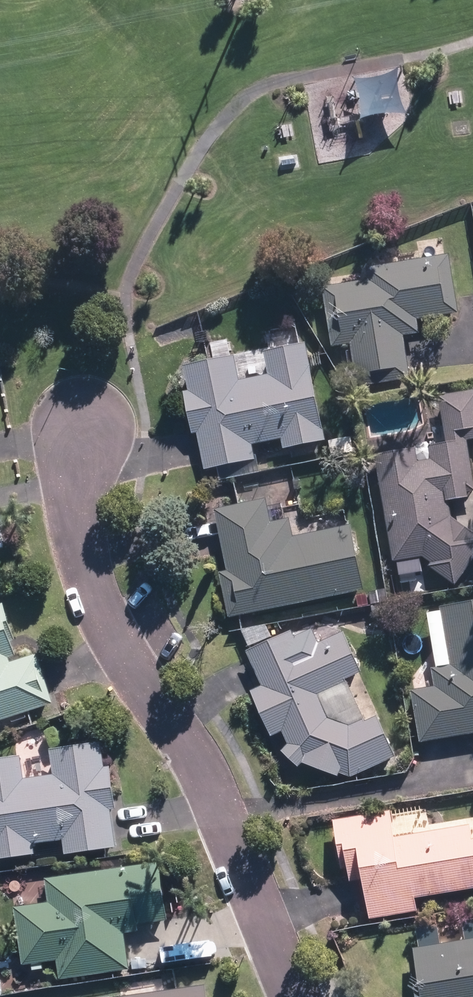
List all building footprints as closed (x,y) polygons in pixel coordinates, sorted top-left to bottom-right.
[(374,279),(322,287),(330,346),(348,343),(354,387),(409,379),(403,334),(418,332),(416,319),(459,313),(451,252),(371,263),(374,279)] [(325,440),(307,340),(186,362),(191,389),(184,390),(191,432),(197,431),(203,467),(256,458),(253,443),(282,437),(284,447),(325,440)] [(375,456),(391,560),(399,559),(400,567),(417,565),(416,557),(421,556),(455,583),(472,560),(472,530),(449,511),(447,499),(472,495),(472,473),(468,442),(472,441),(472,388),(438,394),(444,429),(415,433),(417,449),(375,456)] [(326,440),(329,459),(357,454),(354,435),(326,440)] [(219,572),(228,616),(363,590),(351,525),(293,536),(290,519),(272,522),(267,499),(215,510),(226,571),(219,572)] [(55,702),(39,651),(22,657),(3,601),(0,603),(0,720),(55,702)] [(419,741),(472,731),(472,602),(427,610),(437,665),(431,666),(434,685),(410,689),(419,741)] [(298,764),(302,761),(344,777),(397,755),(345,628),(299,647),(292,629),(274,636),(265,614),(240,624),(250,646),(245,648),(260,685),(250,689),(270,737),(284,731),(289,741),(281,750),(298,764)] [(20,753),(0,756),(0,859),(34,855),(32,841),(62,837),(63,851),(117,843),(113,812),(118,811),(112,764),(105,765),(101,742),(49,749),(53,772),(23,776),(20,753)] [(369,918),(418,909),(415,898),(472,887),(472,819),(431,827),(426,800),(332,818),(341,866),(348,865),(351,880),(361,878),(369,918)] [(48,902),(14,906),(21,963),(58,958),(61,978),(132,969),(128,932),(140,931),(138,922),(170,918),(163,860),(45,874),(48,902)] [(417,996),(472,996),(472,936),(465,938),(462,920),(418,927),(421,944),(413,946),(418,976),(413,977),(417,996)]
